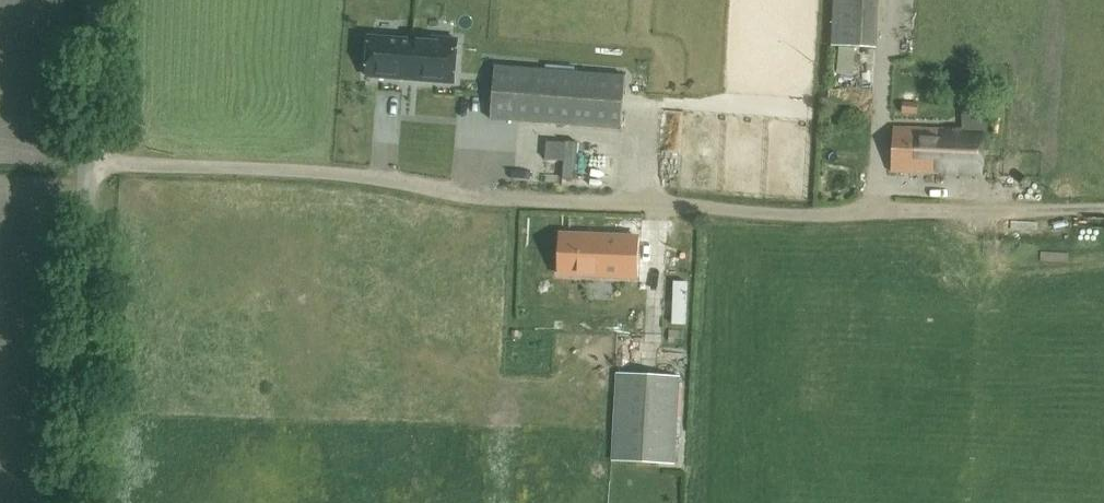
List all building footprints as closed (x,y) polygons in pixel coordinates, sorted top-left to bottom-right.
[(831,46),(875,48),(877,0),(833,0),(831,46)] [(407,38),(364,35),(361,74),(448,81),(452,37),(407,34),(407,38)] [(620,128),(624,76),(493,64),(489,117),(620,128)] [(717,130),(717,127),(717,124),(716,121),(715,119),(714,116),(713,113),(711,111),(709,109),(707,107),(704,106),(701,104),(699,104),(696,103),(693,103),(690,103),(687,103),(684,104),(682,105),(679,107),(677,108),(675,110),(673,113),(671,115),(670,118),(669,120),(668,123),(668,126),(668,129),(668,132),(669,135),(670,137),(671,140),(673,142),(675,145),(677,146),(680,148),(682,149),(685,150),(688,151),(690,152),(693,152),(696,151),(699,151),(702,150),(704,149),(707,147),(709,145),(711,143),(713,141),(714,138),(715,136),(716,133),(717,130)] [(982,175),(985,119),(962,118),(962,130),(894,128),(892,171),(982,175)] [(635,277),(637,237),(561,234),(560,274),(635,277)] [(593,313),(592,276),(558,277),(559,314),(593,313)] [(676,464),(681,377),(616,373),(611,461),(676,464)]
